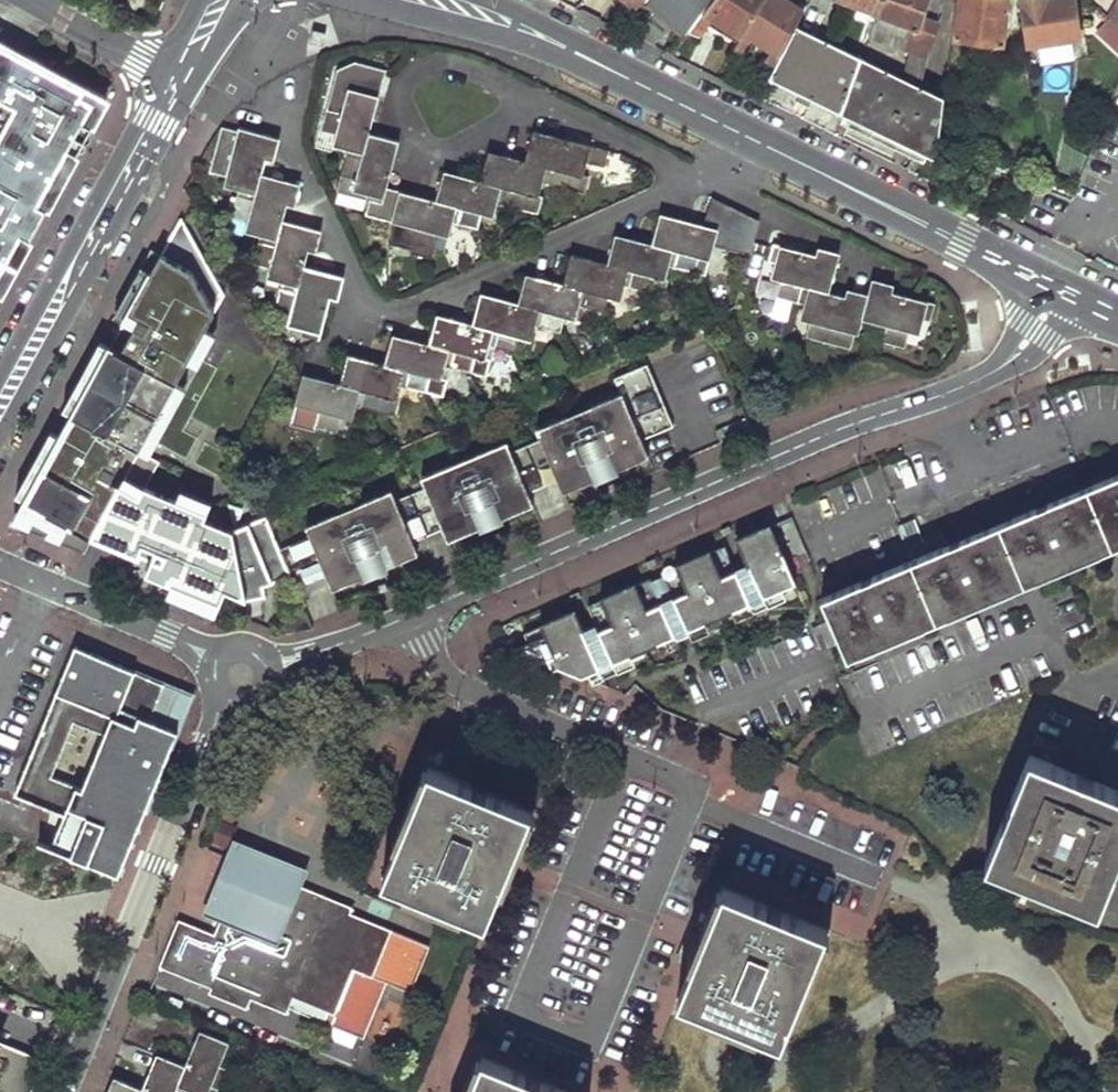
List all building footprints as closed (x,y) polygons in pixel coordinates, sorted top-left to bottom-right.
[(599,20),(614,0),(581,0),(575,8),(599,20)] [(639,0),(622,0),(624,1),(622,4),(627,9),(630,6),(632,9),(639,0)] [(632,9),(643,19),(650,12),(680,37),(686,31),(688,32),(712,0),(639,0),(632,9)] [(688,32),(698,36),(713,18),(740,35),(763,0),(712,0),(688,32)] [(733,47),(741,51),(751,35),(780,52),(801,10),(784,0),(763,0),(740,35),(733,47)] [(881,0),(842,0),(876,13),(881,0)] [(868,36),(908,51),(910,45),(925,51),(936,23),(920,18),(927,0),(881,0),(876,13),(868,36)] [(954,39),(1001,45),(1007,0),(959,0),(954,39)] [(1071,0),(1019,0),(1027,45),(1046,42),(1047,49),(1055,48),(1054,40),(1077,36),(1071,0)] [(1106,16),(1109,19),(1117,27),(1117,0),(1116,0),(1106,16)] [(1103,24),(1109,19),(1106,16),(1097,8),(1092,13),(1103,24)] [(839,113),(861,55),(797,27),(769,83),(839,113)] [(312,30),(309,42),(322,44),(325,32),(319,31),(312,30)] [(36,230),(105,102),(104,102),(107,98),(86,86),(84,91),(0,45),(0,112),(10,118),(0,136),(0,295),(36,230)] [(936,155),(943,91),(861,55),(839,113),(936,155)] [(368,134),(385,71),(353,62),(334,71),(319,132),(334,136),(331,147),(347,152),(348,147),(363,151),(368,134)] [(241,187),(257,191),(261,175),(270,137),(238,129),(236,137),(219,133),(210,171),(226,175),(224,183),(241,187)] [(536,166),(532,182),(566,191),(570,175),(578,177),(582,160),(604,166),(608,151),(563,140),(533,131),(524,163),(536,166)] [(383,138),(368,134),(363,151),(348,147),(347,152),(340,177),(354,181),(351,191),(368,196),(367,201),(382,205),(398,142),(383,138)] [(488,153),(480,182),(497,186),(492,203),(517,209),(521,194),(528,196),(532,182),(536,166),(524,163),(506,158),(488,153)] [(443,172),(435,202),(452,206),(448,221),(476,228),(479,214),(489,217),(492,203),(497,186),(480,182),(461,177),(443,172)] [(257,191),(241,187),(234,216),(248,220),(246,228),(263,232),(279,236),(283,221),(292,183),(261,175),(257,191)] [(448,221),(452,206),(435,202),(417,197),(399,193),(391,223),(416,230),(412,245),(432,250),(436,234),(444,236),(448,221)] [(718,246),(722,230),(691,222),(659,214),(651,244),(666,248),(661,266),(692,273),(696,258),(706,260),(710,244),(718,246)] [(263,584),(289,573),(279,549),(265,516),(229,530),(203,519),(205,514),(145,488),(157,464),(137,453),(227,292),(184,218),(26,496),(38,503),(28,521),(85,546),(92,533),(149,558),(143,572),(217,603),(223,589),(244,598),(263,594),(263,584)] [(300,281),(303,267),(313,229),(298,225),(283,221),(279,236),(263,232),(255,262),(271,266),(269,274),(284,277),(300,281)] [(666,248),(651,244),(633,239),(614,234),(606,264),(621,268),(617,285),(645,293),(649,277),(657,279),(661,266),(666,248)] [(805,253),(772,245),(769,261),(777,263),(773,279),(782,281),(778,298),(808,305),(813,289),(828,293),(836,261),(805,253)] [(588,259),(570,255),(562,284),(575,288),(570,305),(601,313),(605,298),(613,300),(617,285),(621,268),(606,264),(588,259)] [(284,277),(276,308),(291,312),(288,321),(305,325),(304,331),(320,335),(335,276),(319,271),(303,267),(300,281),(284,277)] [(575,288),(562,284),(544,280),(525,275),(517,304),(533,308),(528,326),(556,333),(560,317),(567,319),(570,305),(575,288)] [(887,327),(883,345),(905,350),(910,328),(920,330),(923,318),(929,319),(933,303),(890,293),(869,288),(865,303),(860,321),(887,327)] [(860,321),(865,303),(847,298),(828,293),(813,289),(808,305),(804,321),(811,323),(807,338),(844,348),(848,331),(857,333),(860,321)] [(499,300),(480,295),(472,325),(487,329),(483,344),(513,352),(516,338),(524,340),(528,326),(533,308),(517,304),(499,300)] [(454,320),(435,315),(428,345),(442,349),(438,366),(467,374),(471,358),(479,360),(483,344),(487,329),(472,325),(454,320)] [(398,369),(394,386),(422,393),(426,377),(434,379),(438,366),(442,349),(428,345),(409,340),(391,336),(383,365),(398,369)] [(356,389),(351,405),(377,412),(381,397),(390,400),(394,386),(398,369),(383,365),(365,360),(346,355),(338,384),(356,389)] [(524,447),(541,487),(557,481),(562,493),(602,476),(593,456),(599,454),(608,473),(648,457),(641,440),(673,426),(646,364),(614,378),(621,394),(535,430),(539,440),(524,447)] [(351,405),(356,389),(338,384),(321,380),(302,375),(294,406),(317,412),(314,427),(334,432),(338,418),(347,420),(351,405)] [(408,496),(425,537),(440,530),(445,542),(485,526),(477,506),(483,503),(492,523),(531,506),(526,494),(541,487),(524,447),(509,453),(504,443),(418,479),(423,489),(408,496)] [(821,600),(846,661),(1117,547),(1117,475),(821,600)] [(306,538),(279,549),(289,573),(296,590),(323,578),(329,592),(369,575),(360,555),(367,552),(375,572),(415,555),(410,543),(425,537),(408,496),(392,502),(388,492),(302,529),(306,538)] [(540,621),(522,629),(525,636),(512,642),(547,654),(551,664),(558,661),(581,669),(586,667),(591,678),(637,658),(633,649),(655,639),(659,648),(679,639),(676,630),(686,626),(690,635),(718,623),(714,615),(732,607),(735,614),(788,591),(783,581),(795,576),(768,516),(734,530),(737,536),(708,549),(705,544),(673,558),(675,563),(634,581),(631,576),(599,590),(601,595),(575,607),(572,601),(538,616),(540,621)] [(191,695),(74,647),(14,796),(64,816),(51,848),(118,875),(191,695)] [(1028,756),(985,863),(1095,908),(1117,852),(1117,793),(1028,756)] [(529,812),(427,769),(382,879),(484,921),(529,812)] [(352,909),(296,886),(303,869),(236,841),(207,911),(221,917),(214,935),(178,920),(158,967),(211,989),(209,994),(246,1009),(250,1000),(286,1015),(288,1009),(362,1040),(385,985),(409,995),(428,948),(349,915),(352,909)] [(826,930),(723,889),(678,1001),(781,1042),(826,930)] [(107,1091),(190,1091),(191,1091),(207,1091),(209,1086),(223,1091),(231,1072),(217,1066),(227,1043),(199,1032),(185,1067),(156,1056),(142,1091),(112,1079),(107,1091)] [(0,1043),(0,1091),(31,1091),(44,1061),(0,1043)] [(468,1091),(563,1091),(482,1059),(468,1091)]
